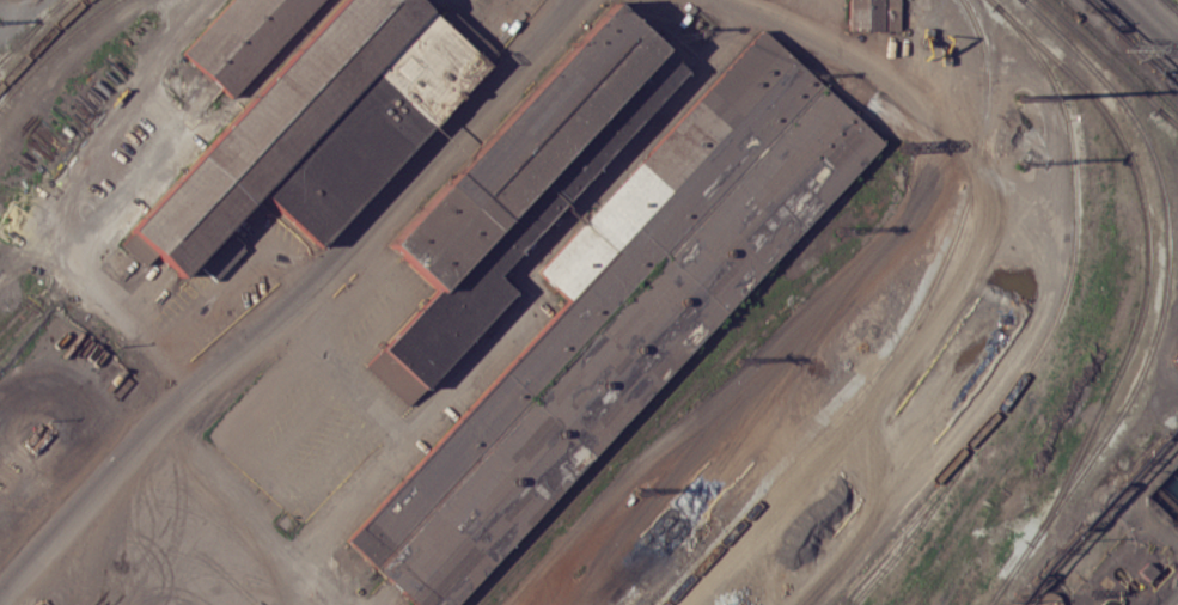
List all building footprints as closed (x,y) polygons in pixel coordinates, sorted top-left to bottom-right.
[(130,232),(339,0),(419,0),(425,5),(260,190),(181,276),(130,232)] [(184,48),(230,0),(309,0),(225,87),(184,48)] [(848,29),(847,0),(898,0),(899,26),(848,29)] [(425,5),(486,57),(319,244),(260,190),(425,5)] [(390,243),(612,5),(659,48),(437,287),(390,243)] [(761,29),(795,61),(572,301),(537,269),(761,29)] [(382,346),(437,287),(659,48),(688,74),(410,373),(382,346)] [(878,139),(443,604),(417,604),(348,540),(572,301),(795,61),(878,139)] [(215,281),(244,249),(230,236),(200,267),(215,281)]
